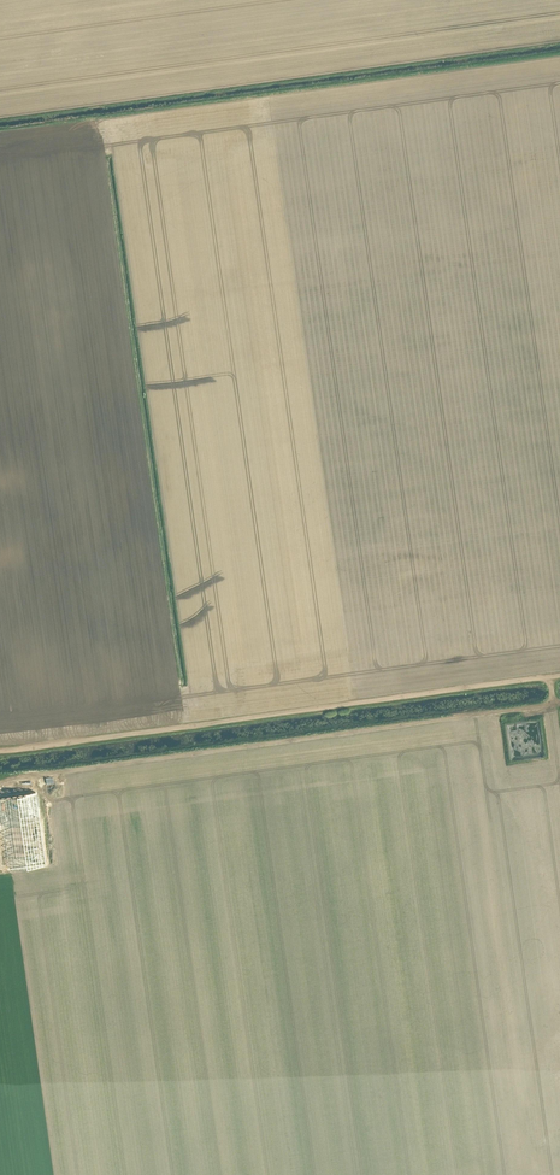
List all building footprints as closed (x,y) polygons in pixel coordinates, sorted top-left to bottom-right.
[(35,791),(1,797),(11,869),(45,864),(35,791)]
